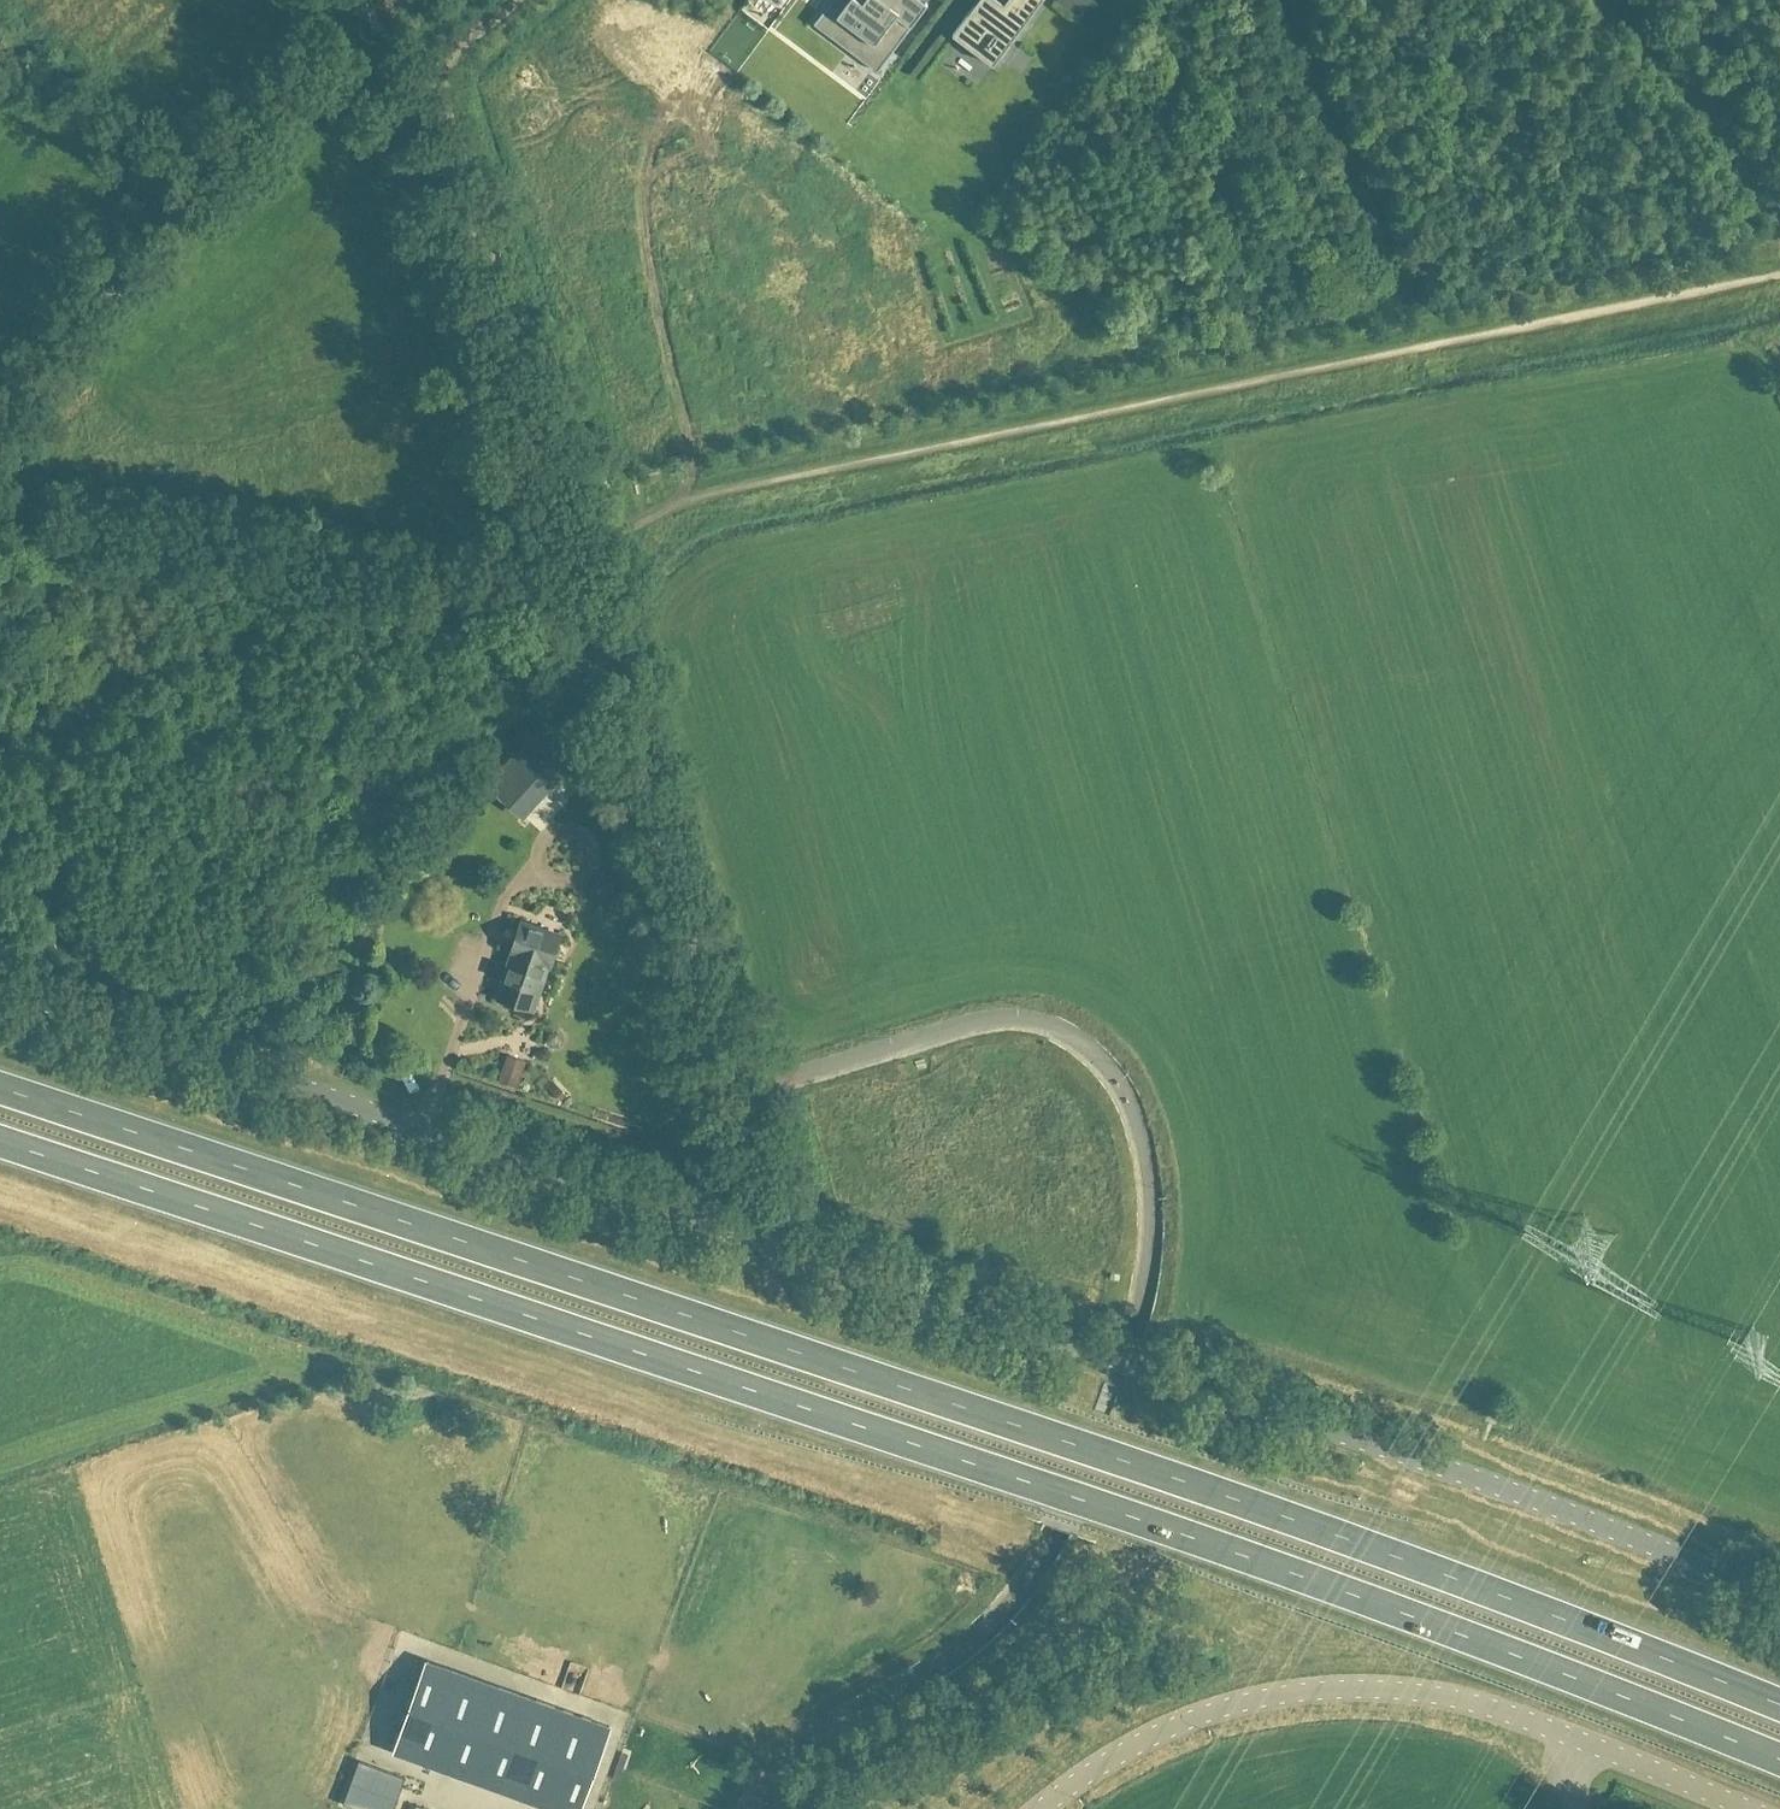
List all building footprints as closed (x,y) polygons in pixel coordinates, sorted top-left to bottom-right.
[(886,0),(848,0),(832,21),(857,39),(861,33),(885,51),(899,32),(904,35),(914,22),(886,0)] [(1042,0),(978,0),(953,33),(955,34),(957,31),(982,50),(987,43),(990,45),(1001,30),(1013,39),(1042,0)] [(1080,14),(1090,0),(1060,0),(1080,14)] [(564,700),(554,710),(567,721),(576,711),(564,700)] [(520,811),(585,738),(554,710),(489,783),(520,811)] [(559,955),(562,946),(558,940),(561,931),(523,918),(512,951),(515,952),(500,995),(534,1008),(552,958),(559,955)] [(508,1054),(499,1081),(518,1087),(527,1060),(508,1054)] [(366,1390),(392,1389),(391,1378),(365,1379),(366,1390)] [(610,1726),(428,1659),(395,1750),(558,1808),(580,1808),(610,1726)] [(343,1801),(364,1808),(394,1808),(406,1777),(359,1760),(343,1801)]
